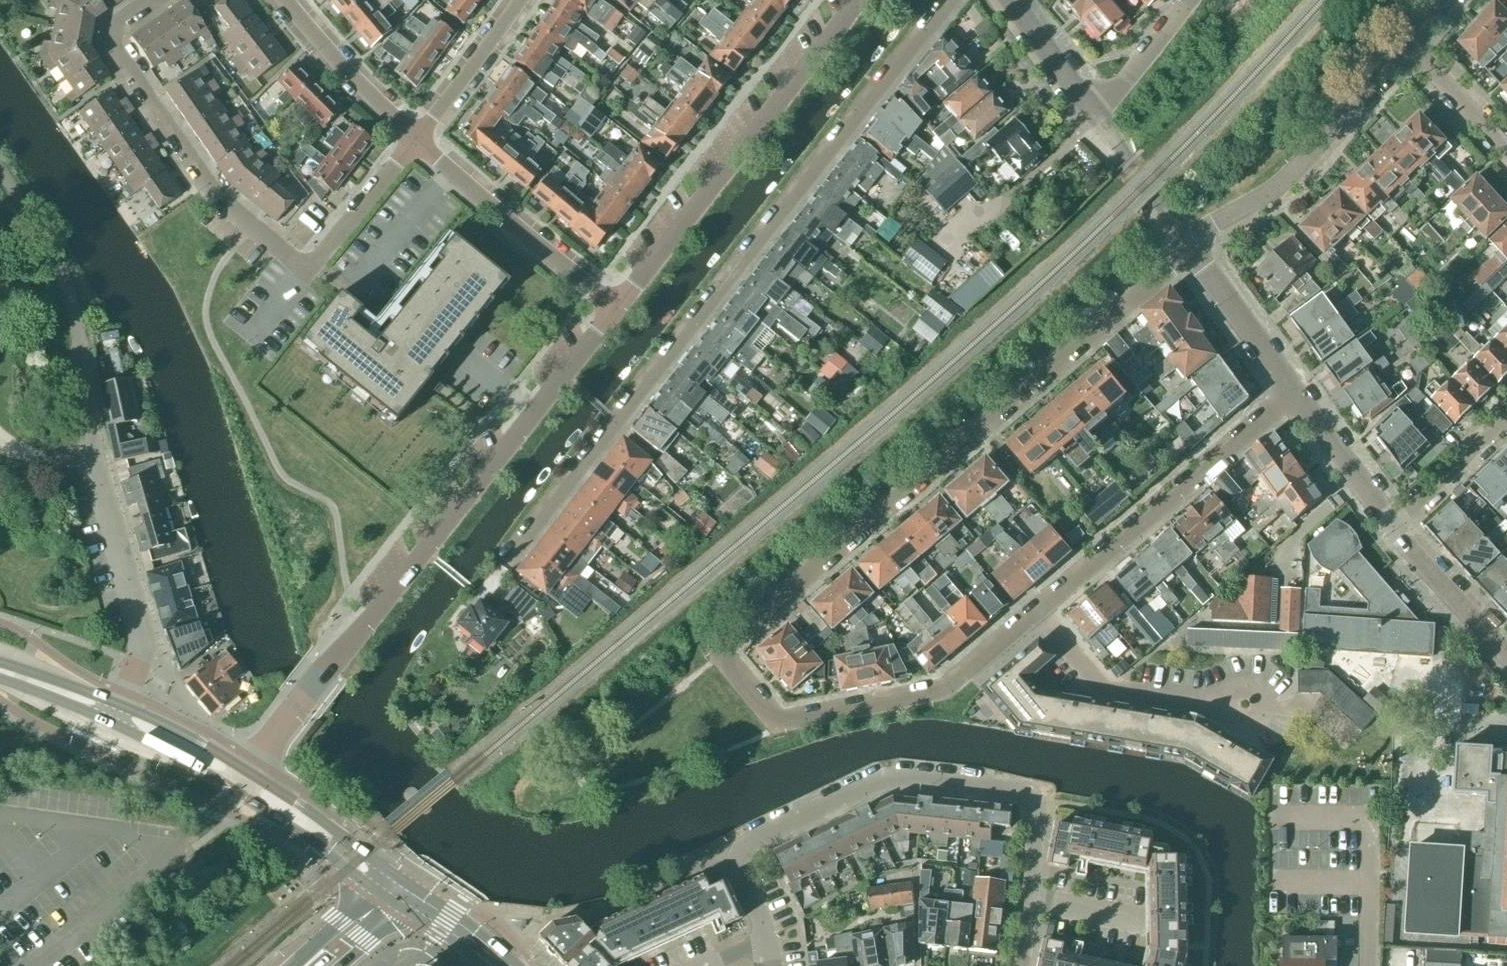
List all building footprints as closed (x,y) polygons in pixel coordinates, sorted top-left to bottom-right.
[(49,12),(56,13),(53,27),(91,34),(94,20),(63,0),(51,0),(49,12)] [(94,20),(105,12),(97,0),(63,0),(94,20)] [(105,12),(123,0),(97,0),(105,12)] [(167,13),(189,44),(199,36),(204,43),(212,38),(186,0),(167,13)] [(252,14),(241,0),(226,0),(214,9),(230,30),(231,31),(252,14)] [(343,15),(361,0),(330,0),(343,15)] [(381,11),(394,0),(375,0),(369,5),(364,0),(361,0),(343,15),(356,31),(381,11)] [(401,0),(395,0),(391,4),(396,10),(404,3),(401,0)] [(446,12),(463,24),(478,4),(473,0),(455,0),(446,12)] [(586,16),(563,0),(558,0),(549,13),(593,46),(599,38),(585,29),(586,29),(580,25),(586,16)] [(586,16),(605,28),(612,33),(623,16),(616,11),(600,0),(563,0),(586,16)] [(661,9),(660,10),(648,0),(614,0),(630,13),(638,5),(647,13),(648,12),(658,21),(669,30),(676,22),(661,9)] [(660,10),(661,9),(666,2),(663,0),(648,0),(660,10)] [(751,5),(743,14),(766,32),(768,30),(770,29),(773,25),(774,22),(781,13),(765,0),(745,0),(751,5)] [(781,13),(791,0),(765,0),(781,13)] [(1080,20),(1103,0),(1061,0),(1064,3),(1063,7),(1066,11),(1070,11),(1079,21),(1080,20)] [(1118,0),(1103,0),(1080,20),(1097,40),(1112,27),(1117,33),(1129,24),(1123,17),(1112,5),(1118,0)] [(1506,55),(1506,14),(1496,3),(1484,16),(1477,23),(1506,55)] [(375,16),(356,31),(371,49),(391,32),(383,23),(395,12),(388,5),(381,11),(375,16)] [(766,32),(743,14),(734,26),(713,9),(706,18),(750,52),(757,44),(759,43),(762,39),(763,36),(766,32)] [(750,52),(706,18),(705,19),(696,11),(690,18),(698,24),(697,25),(715,39),(714,40),(719,44),(711,55),(733,73),(749,54),(750,55),(751,53),(750,52)] [(421,37),(442,52),(461,28),(440,12),(427,29),(412,18),(405,27),(420,38),(421,37)] [(178,51),(189,44),(167,13),(149,25),(175,63),(183,58),(178,51)] [(593,46),(549,13),(538,29),(564,49),(564,48),(571,53),(577,45),(591,56),(607,68),(608,67),(613,71),(619,65),(605,55),(593,46)] [(239,59),(269,36),(252,14),(231,31),(230,30),(222,37),(237,56),(239,59)] [(1506,75),(1506,55),(1477,23),(1471,30),(1472,30),(1460,44),(1484,70),(1495,60),(1498,62),(1501,59),(1506,65),(1501,69),(1506,75)] [(168,68),(175,63),(149,25),(131,38),(153,69),(164,61),(168,68)] [(44,39),(41,58),(89,47),(91,34),(53,27),(51,41),(44,39)] [(635,46),(645,33),(636,27),(627,40),(635,46)] [(536,32),(527,45),(579,83),(585,87),(586,88),(591,82),(584,76),(563,62),(557,58),(564,49),(538,29),(536,32)] [(421,37),(420,38),(413,47),(400,37),(395,34),(389,41),(429,70),(442,52),(421,37)] [(655,55),(663,45),(650,34),(642,45),(653,54),(654,54),(655,55)] [(239,59),(237,56),(231,60),(241,74),(248,70),(256,80),(286,57),(269,36),(239,59)] [(940,74),(960,56),(942,36),(915,68),(911,74),(927,93),(931,90),(927,85),(940,74)] [(429,70),(389,41),(388,40),(381,49),(385,53),(401,64),(394,73),(415,88),(429,70)] [(579,83),(527,45),(514,62),(541,81),(547,72),(580,94),(585,87),(579,83)] [(642,45),(633,56),(645,65),(654,54),(653,54),(642,45)] [(89,47),(41,58),(50,71),(56,66),(66,80),(97,59),(89,47)] [(378,47),(373,54),(380,59),(385,53),(381,49),(378,47)] [(605,55),(619,65),(623,59),(610,48),(605,55)] [(927,85),(931,90),(940,102),(974,73),(960,56),(940,74),(927,85)] [(673,67),(713,99),(729,80),(706,62),(697,72),(680,58),(673,67)] [(97,59),(66,80),(74,91),(67,96),(72,103),(110,77),(97,59)] [(713,99),(673,67),(673,68),(665,62),(658,70),(666,77),(665,79),(682,91),(675,101),(698,119),(699,117),(702,116),(705,112),(705,109),(712,101),(713,102),(714,100),(713,99)] [(293,98),(311,80),(296,64),(277,83),(286,91),(277,100),(284,106),(292,98),(293,98)] [(541,118),(550,124),(555,117),(550,114),(535,103),(534,104),(525,97),(534,86),(511,67),(501,81),(500,80),(498,81),(500,82),(498,85),(530,110),(541,118)] [(631,85),(639,75),(628,67),(620,77),(631,85)] [(196,71),(166,93),(178,111),(216,85),(211,78),(205,82),(196,71)] [(911,74),(897,91),(920,118),(929,112),(919,101),(927,93),(911,74)] [(961,120),(992,95),(976,76),(943,105),(952,116),(932,133),(935,137),(938,140),(949,131),(961,120)] [(299,122),(326,95),(311,80),(293,98),(301,107),(293,115),(299,122)] [(216,85),(178,111),(191,129),(222,107),(214,97),(221,92),(216,85)] [(535,125),(541,118),(530,110),(498,85),(494,90),(493,89),(492,90),(493,91),(484,103),(507,120),(514,126),(517,127),(525,117),(535,125)] [(110,91),(79,113),(92,131),(129,105),(125,99),(119,104),(110,91)] [(326,95),(299,122),(306,128),(314,120),(323,129),(342,110),(326,95)] [(931,160),(936,154),(929,149),(923,144),(912,136),(921,125),(894,95),(877,117),(918,150),(931,160)] [(938,140),(945,148),(945,149),(956,140),(954,138),(964,130),(974,141),(1007,113),(992,95),(961,120),(949,131),(938,140)] [(583,120),(592,108),(579,98),(570,110),(582,119),(583,120)] [(698,119),(675,101),(666,112),(648,98),(641,107),(682,139),(688,131),(691,130),(694,126),(694,123),(698,119)] [(505,123),(507,120),(484,103),(474,116),(473,115),(472,116),(473,117),(460,134),(477,148),(478,148),(490,158),(503,141),(491,131),(500,119),(505,123)] [(129,105),(92,131),(104,149),(135,128),(127,116),(134,112),(129,105)] [(222,107),(191,129),(203,147),(241,121),(236,113),(229,118),(222,107)] [(683,140),(682,139),(641,107),(633,117),(651,131),(642,142),(665,160),(680,141),(681,142),(683,140)] [(583,120),(582,119),(576,127),(590,140),(605,119),(592,108),(583,120)] [(1402,134),(1445,180),(1451,174),(1439,162),(1452,149),(1446,143),(1447,143),(1421,116),(1419,117),(1417,118),(1410,124),(1410,126),(1402,134)] [(913,156),(918,150),(877,117),(860,137),(892,162),(903,148),(913,156)] [(241,121),(203,147),(215,164),(246,143),(239,133),(246,128),(241,121)] [(575,128),(566,121),(560,130),(569,137),(575,128)] [(1014,152),(1029,139),(1014,121),(998,134),(994,129),(967,153),(966,153),(957,163),(963,171),(986,151),(984,150),(987,147),(1001,163),(1001,164),(1014,152)] [(329,135),(360,159),(373,142),(353,126),(345,136),(335,128),(329,135)] [(135,128),(104,149),(117,167),(154,141),(150,135),(143,139),(135,128)] [(555,140),(551,144),(557,148),(560,144),(562,146),(568,138),(558,131),(552,138),(555,140)] [(285,153),(298,142),(290,132),(277,143),(285,153)] [(508,174),(537,139),(536,138),(535,139),(527,134),(518,145),(514,150),(503,141),(490,158),(508,174)] [(1439,186),(1445,180),(1402,134),(1393,143),(1390,143),(1384,149),(1384,151),(1383,152),(1414,186),(1427,173),(1439,186)] [(347,176),(360,159),(329,135),(324,142),(334,150),(326,160),(347,176)] [(934,142),(929,149),(936,154),(938,155),(945,148),(938,140),(935,137),(932,140),(934,142)] [(537,139),(508,174),(527,189),(540,172),(529,163),(544,144),(537,139)] [(1001,164),(1001,163),(997,166),(996,172),(1007,185),(1013,185),(1019,179),(1045,158),(1029,139),(1014,152),(1001,164)] [(844,158),(874,182),(883,171),(897,181),(902,175),(858,140),(844,158)] [(154,141),(117,167),(129,185),(160,163),(152,152),(158,147),(154,141)] [(246,143),(215,164),(229,184),(263,153),(258,146),(252,151),(246,143)] [(622,169),(644,187),(651,178),(652,179),(659,171),(658,170),(660,166),(638,149),(628,162),(606,144),(601,151),(608,158),(622,169)] [(306,145),(300,152),(320,168),(313,177),(333,193),(347,176),(326,160),(306,145)] [(975,186),(945,149),(945,148),(938,155),(936,154),(931,160),(932,161),(923,172),(926,175),(917,184),(944,214),(975,186)] [(640,192),(644,187),(622,169),(608,158),(601,151),(594,160),(611,174),(604,183),(608,187),(631,206),(630,205),(631,203),(634,203),(637,199),(637,196),(639,194),(640,195),(641,193),(640,192)] [(1414,186),(1383,152),(1373,161),(1371,161),(1365,167),(1364,170),(1394,204),(1407,192),(1419,205),(1426,199),(1414,186)] [(263,153),(229,184),(247,199),(271,170),(264,164),(269,157),(263,153)] [(865,194),(874,182),(844,158),(830,176),(851,193),(856,187),(865,194)] [(160,163),(129,185),(135,194),(144,188),(159,210),(181,194),(160,163)] [(576,179),(584,169),(577,163),(557,187),(546,179),(533,194),(553,211),(578,180),(576,179)] [(587,208),(584,205),(582,207),(574,201),(585,186),(585,178),(589,174),(584,169),(576,179),(578,180),(553,211),(571,226),(570,227),(571,227),(587,208)] [(271,170),(247,199),(276,223),(294,202),(273,185),(280,177),(271,170)] [(1346,187),(1343,190),(1373,221),(1375,223),(1387,211),(1390,215),(1391,214),(1403,226),(1409,220),(1394,204),(1364,170),(1355,179),(1352,179),(1346,185),(1346,187)] [(593,188),(599,180),(594,174),(588,180),(588,185),(593,188)] [(860,200),(851,193),(830,176),(816,194),(846,217),(860,200)] [(1451,187),(1457,181),(1452,176),(1446,181),(1451,187)] [(1470,221),(1496,196),(1478,176),(1452,201),(1462,212),(1470,221)] [(628,210),(631,206),(608,187),(604,183),(602,185),(606,190),(595,204),(599,208),(596,212),(614,226),(617,222),(618,222),(619,221),(618,220),(620,217),(623,217),(626,213),(626,210),(627,209),(628,210)] [(1384,232),(1375,223),(1373,221),(1370,224),(1340,193),(1331,201),(1328,201),(1324,205),(1324,208),(1322,210),(1346,237),(1356,227),(1361,232),(1364,229),(1375,241),(1384,232)] [(846,218),(846,217),(816,194),(802,212),(847,248),(849,249),(862,231),(846,218)] [(1458,241),(1467,234),(1468,235),(1475,230),(1474,229),(1476,227),(1487,239),(1506,221),(1506,208),(1496,196),(1470,221),(1453,236),(1458,242),(1458,241)] [(599,208),(595,204),(594,205),(587,200),(584,205),(587,208),(571,227),(596,248),(614,226),(596,212),(599,208)] [(1334,248),(1346,237),(1322,210),(1318,214),(1315,214),(1311,218),(1310,221),(1302,229),(1325,254),(1319,259),(1338,279),(1350,271),(1335,254),(1337,252),(1334,248)] [(842,254),(847,248),(802,212),(788,229),(818,253),(827,242),(842,254)] [(1429,225),(1421,232),(1437,250),(1445,243),(1429,225)] [(1506,263),(1506,226),(1490,242),(1500,252),(1471,279),(1479,287),(1505,262),(1506,263)] [(833,266),(818,253),(788,229),(774,247),(813,278),(821,268),(828,273),(833,266)] [(1275,254),(1314,297),(1321,291),(1305,273),(1316,262),(1293,237),(1275,254)] [(1422,260),(1434,250),(1422,237),(1410,247),(1422,260)] [(509,283),(454,238),(428,270),(433,274),(375,345),(351,325),(362,311),(340,293),(298,345),(301,346),(305,341),(323,355),(318,361),(395,423),(426,385),(431,379),(433,377),(431,376),(436,371),(445,360),(446,361),(448,359),(447,358),(460,341),(461,342),(463,340),(462,339),(475,322),(476,323),(478,321),(472,316),(486,300),(491,305),(493,303),(487,298),(501,280),(507,285),(509,283)] [(929,284),(946,263),(916,239),(899,260),(929,284)] [(806,288),(813,278),(774,247),(760,265),(790,289),(796,280),(806,288)] [(858,263),(861,259),(851,252),(848,256),(858,263)] [(1288,316),(1314,297),(1275,254),(1257,272),(1280,296),(1276,301),(1288,316)] [(1506,263),(1505,262),(1479,287),(1480,288),(1485,284),(1491,291),(1504,281),(1502,279),(1506,274),(1506,263)] [(760,265),(746,283),(782,311),(802,327),(806,331),(814,337),(819,330),(781,300),(790,289),(760,265)] [(833,266),(828,273),(835,279),(836,280),(841,273),(840,272),(833,266)] [(1420,269),(1406,281),(1418,295),(1426,304),(1440,293),(1420,269)] [(1376,291),(1378,289),(1392,279),(1387,273),(1372,287),(1376,291)] [(1406,305),(1417,296),(1405,282),(1391,294),(1403,308),(1406,305)] [(746,283),(731,301),(765,328),(768,330),(776,320),(779,323),(777,326),(798,342),(806,331),(802,327),(782,311),(746,283)] [(938,295),(932,290),(921,304),(928,309),(925,312),(947,328),(957,315),(960,317),(964,311),(940,293),(938,295)] [(1141,347),(1184,314),(1179,307),(1182,305),(1170,290),(1143,313),(1151,324),(1133,337),(1141,347)] [(1470,313),(1481,302),(1474,294),(1462,305),(1470,313)] [(1305,339),(1352,306),(1347,300),(1334,309),(1324,295),(1291,319),(1305,339)] [(1417,296),(1406,305),(1414,315),(1426,304),(1418,295),(1417,296)] [(751,345),(752,345),(765,328),(731,301),(717,318),(751,345)] [(1352,306),(1305,339),(1323,363),(1356,339),(1345,325),(1359,315),(1352,306)] [(1200,335),(1200,336),(1203,334),(1192,319),(1189,321),(1184,314),(1141,347),(1149,357),(1166,344),(1174,354),(1174,355),(1200,335)] [(1497,324),(1505,333),(1496,342),(1506,354),(1506,315),(1497,324)] [(765,356),(752,345),(751,345),(717,318),(703,336),(734,360),(733,361),(737,364),(751,375),(765,356)] [(1431,332),(1438,339),(1439,341),(1449,331),(1448,329),(1447,328),(1441,322),(1431,332)] [(1496,342),(1487,350),(1482,346),(1481,347),(1467,333),(1465,335),(1462,329),(1454,336),(1460,343),(1472,356),(1473,355),(1477,359),(1476,360),(1498,384),(1506,376),(1506,354),(1496,342)] [(877,352),(886,342),(872,330),(863,340),(877,352)] [(1419,344),(1427,337),(1422,331),(1409,342),(1414,348),(1418,343),(1419,344)] [(1345,385),(1374,364),(1364,350),(1377,341),(1371,333),(1325,366),(1341,388),(1345,385)] [(1125,365),(1136,356),(1118,334),(1107,344),(1125,365)] [(1215,356),(1200,336),(1200,335),(1174,355),(1174,354),(1154,370),(1162,380),(1179,367),(1187,378),(1215,356)] [(726,370),(733,361),(734,360),(703,336),(689,354),(711,371),(711,372),(744,397),(751,390),(726,370)] [(1427,353),(1419,344),(1418,343),(1414,348),(1421,356),(1410,364),(1418,375),(1417,387),(1419,389),(1429,381),(1421,373),(1430,366),(1436,361),(1427,352),(1427,353)] [(1464,362),(1472,356),(1460,343),(1453,349),(1464,362)] [(706,378),(711,372),(711,371),(689,354),(675,372),(729,414),(728,414),(734,419),(739,413),(717,393),(720,390),(716,386),(713,390),(711,388),(715,384),(706,378)] [(858,374),(846,365),(834,355),(828,363),(819,373),(830,381),(837,373),(850,383),(858,374)] [(1208,402),(1235,379),(1233,376),(1233,373),(1230,368),(1227,368),(1220,357),(1192,380),(1191,378),(1156,409),(1161,415),(1196,386),(1208,402)] [(1354,405),(1383,384),(1374,371),(1377,368),(1380,373),(1390,366),(1384,357),(1374,365),(1374,364),(1345,385),(1349,390),(1345,393),(1354,405)] [(1454,381),(1475,405),(1478,402),(1483,403),(1488,399),(1487,394),(1495,386),(1473,363),(1454,381)] [(1146,381),(1147,381),(1153,376),(1147,367),(1137,375),(1136,372),(1129,378),(1137,388),(1146,381)] [(1082,386),(1106,415),(1126,398),(1103,370),(1083,387),(1082,386)] [(675,372),(661,390),(683,407),(684,408),(690,413),(698,404),(722,423),(728,414),(729,414),(675,372)] [(828,385),(819,378),(808,392),(816,399),(828,385)] [(139,421),(130,379),(98,387),(104,414),(110,413),(113,424),(107,425),(115,463),(156,454),(153,440),(126,446),(122,424),(139,421)] [(1235,379),(1208,402),(1218,415),(1194,435),(1184,422),(1174,431),(1185,443),(1191,450),(1224,423),(1251,400),(1244,390),(1244,387),(1240,383),(1237,382),(1235,379)] [(1154,390),(1147,381),(1146,381),(1137,388),(1145,397),(1154,390)] [(1475,405),(1454,381),(1444,390),(1435,381),(1425,390),(1434,400),(1456,423),(1464,416),(1469,417),(1474,412),(1473,407),(1475,405)] [(1383,384),(1354,405),(1364,419),(1368,416),(1371,421),(1395,402),(1408,391),(1403,383),(1393,390),(1396,395),(1393,398),(1383,384)] [(1106,415),(1082,386),(1052,411),(1060,420),(1057,422),(1066,433),(1067,432),(1071,437),(1087,455),(1086,456),(1087,456),(1091,461),(1115,440),(1104,426),(1110,421),(1106,415)] [(1415,389),(1406,397),(1415,407),(1425,397),(1416,388),(1415,389)] [(684,408),(683,407),(661,390),(647,408),(676,431),(684,422),(689,426),(690,424),(715,443),(720,436),(690,413),(684,408)] [(1387,450),(1413,426),(1405,418),(1416,408),(1415,407),(1406,397),(1395,408),(1398,411),(1376,431),(1379,435),(1377,437),(1387,450)] [(1413,426),(1387,450),(1403,473),(1431,447),(1420,435),(1430,425),(1433,428),(1436,425),(1444,434),(1453,426),(1435,407),(1414,427),(1413,426)] [(824,436),(835,422),(818,408),(807,422),(824,436)] [(646,409),(630,430),(658,453),(675,432),(646,409)] [(1075,465),(1086,456),(1087,455),(1071,437),(1067,432),(1066,433),(1057,422),(1060,420),(1052,411),(1030,430),(1055,459),(1062,453),(1067,460),(1069,458),(1075,465)] [(780,436),(785,431),(768,417),(765,422),(776,431),(775,433),(780,436)] [(808,449),(820,437),(806,423),(794,435),(808,449)] [(1035,476),(1055,459),(1030,430),(1029,430),(1031,432),(1011,448),(1035,476)] [(1140,451),(1150,442),(1139,430),(1129,439),(1140,451)] [(1261,478),(1290,454),(1274,432),(1245,457),(1254,469),(1239,482),(1229,471),(1215,483),(1232,503),(1258,481),(1261,478)] [(720,436),(715,443),(721,448),(726,441),(720,436)] [(793,461),(804,452),(794,439),(782,449),(793,461)] [(606,459),(633,480),(640,471),(652,481),(657,474),(643,458),(622,440),(606,459)] [(1182,451),(1175,443),(1160,455),(1168,465),(1183,453),(1182,451)] [(732,477),(749,462),(738,452),(724,470),(732,477)] [(772,480),(783,466),(765,452),(754,466),(772,480)] [(1493,465),(1506,480),(1506,452),(1493,465)] [(170,453),(162,455),(166,470),(174,468),(170,453)] [(662,456),(655,464),(675,485),(688,472),(664,453),(662,456)] [(1278,502),(1307,477),(1290,454),(1261,478),(1258,481),(1260,489),(1267,493),(1270,491),(1270,492),(1251,508),(1259,518),(1278,502)] [(967,475),(1004,521),(1015,512),(999,493),(1009,485),(987,458),(967,475)] [(625,491),(633,480),(606,459),(592,478),(630,509),(637,500),(625,491)] [(140,516),(164,509),(156,482),(164,479),(159,461),(127,470),(130,481),(121,484),(128,507),(137,505),(140,516)] [(1506,498),(1506,480),(1493,465),(1474,482),(1489,498),(1487,500),(1506,521),(1506,504),(1504,501),(1506,498)] [(997,526),(1004,521),(967,475),(947,492),(967,518),(981,507),(982,510),(983,509),(997,526)] [(1278,502),(1259,518),(1250,526),(1258,535),(1278,518),(1277,515),(1284,509),(1294,523),(1323,499),(1307,477),(1278,502)] [(624,517),(630,509),(592,478),(577,497),(603,518),(612,507),(624,517)] [(679,507),(689,499),(683,492),(673,500),(679,507)] [(1194,511),(1217,538),(1225,531),(1224,530),(1236,520),(1214,494),(1194,511)] [(595,528),(603,518),(577,497),(562,516),(601,546),(606,550),(614,543),(595,528)] [(1094,527),(1119,506),(1111,497),(1096,509),(1090,502),(1080,511),(1094,527)] [(921,515),(955,556),(959,553),(956,550),(959,547),(949,534),(962,523),(941,498),(926,510),(927,510),(921,515)] [(1469,521),(1470,522),(1487,506),(1480,498),(1463,514),(1453,503),(1426,528),(1442,546),(1469,521)] [(164,509),(140,516),(144,528),(134,530),(141,553),(148,551),(152,563),(191,552),(184,530),(171,534),(164,509)] [(1232,556),(1223,544),(1217,538),(1194,511),(1175,527),(1197,553),(1207,545),(1223,564),(1232,556)] [(715,524),(713,523),(701,513),(692,525),(691,527),(705,538),(716,525),(715,524)] [(952,559),(955,556),(921,515),(914,520),(912,518),(899,530),(921,557),(934,546),(945,559),(949,555),(952,559)] [(1028,541),(1035,535),(1017,515),(1011,520),(1028,541)] [(594,554),(601,546),(562,516),(547,535),(586,565),(594,554)] [(1459,565),(1499,527),(1498,527),(1503,523),(1498,518),(1481,534),(1470,522),(1469,521),(1442,546),(1459,565)] [(679,550),(692,534),(676,522),(664,538),(679,550)] [(1399,601),(1357,553),(1361,549),(1357,537),(1349,529),(1338,523),(1311,547),(1315,559),(1323,567),(1334,573),(1340,568),(1372,604),(1371,605),(1370,613),(1321,610),(1322,592),(1320,592),(1308,591),(1304,648),(1432,657),(1434,626),(1420,625),(1404,607),(1409,604),(1402,597),(1399,601)] [(1032,544),(1053,568),(1072,552),(1051,527),(1032,544)] [(1073,546),(1086,535),(1079,527),(1066,538),(1073,546)] [(1503,558),(1502,557),(1493,547),(1505,535),(1499,527),(1459,565),(1476,584),(1503,558)] [(909,568),(921,557),(899,530),(885,541),(887,544),(881,549),(915,590),(918,587),(915,583),(919,580),(909,568)] [(1175,572),(1191,591),(1204,607),(1211,601),(1198,586),(1181,567),(1194,556),(1172,530),(1159,541),(1153,546),(1175,572)] [(1053,568),(1032,544),(1025,550),(1003,531),(995,538),(1013,560),(1034,584),(1053,568)] [(588,566),(586,565),(547,535),(533,553),(570,583),(584,595),(585,595),(591,586),(580,577),(588,566)] [(1223,544),(1232,556),(1239,550),(1229,539),(1223,544)] [(967,552),(974,560),(973,559),(986,548),(980,541),(967,552)] [(1163,582),(1175,572),(1153,546),(1151,549),(1148,548),(1144,552),(1144,555),(1135,562),(1156,588),(1172,607),(1179,601),(1163,582)] [(912,593),(915,590),(881,549),(874,554),(860,566),(881,591),(894,580),(905,592),(909,589),(912,593)] [(975,562),(974,560),(967,552),(954,563),(960,570),(968,564),(970,566),(975,562)] [(589,598),(585,595),(584,595),(570,583),(533,553),(517,573),(544,593),(552,582),(561,590),(559,592),(581,609),(589,598)] [(1506,589),(1506,553),(1502,557),(1503,558),(1476,584),(1493,602),(1506,589)] [(1014,601),(1034,584),(1013,560),(993,577),(1014,601)] [(648,571),(637,562),(631,570),(644,581),(651,573),(648,571)] [(1156,588),(1135,562),(1122,572),(1122,573),(1116,578),(1138,604),(1156,588)] [(155,601),(188,591),(180,564),(147,574),(155,602),(155,601)] [(833,588),(862,622),(869,616),(861,607),(874,595),(854,571),(833,588)] [(930,583),(938,577),(933,571),(925,578),(930,583)] [(627,595),(637,582),(624,572),(614,585),(627,595)] [(990,622),(1009,606),(989,582),(981,572),(973,578),(979,590),(970,598),(990,622)] [(1276,624),(1278,581),(1240,579),(1239,601),(1215,599),(1214,621),(1276,624)] [(1140,613),(1124,594),(1121,597),(1109,583),(1089,600),(1110,624),(1124,613),(1154,648),(1163,640),(1140,613)] [(947,616),(968,641),(987,624),(966,600),(954,610),(933,585),(925,592),(946,617),(947,616)] [(535,603),(516,588),(493,615),(479,604),(473,612),(469,610),(468,611),(464,612),(458,619),(459,623),(458,625),(472,636),(470,639),(483,649),(505,625),(500,622),(508,613),(520,622),(538,606),(535,603)] [(855,628),(862,622),(833,588),(813,605),(834,630),(847,618),(855,628)] [(1297,652),(1300,589),(1281,588),(1279,634),(1189,630),(1188,647),(1297,652)] [(1493,602),(1506,617),(1506,589),(1493,602)] [(155,601),(155,602),(163,631),(196,621),(188,591),(155,601)] [(612,616),(621,605),(607,594),(598,605),(612,616)] [(535,603),(538,606),(542,608),(548,602),(540,596),(535,603)] [(947,616),(946,617),(935,626),(922,611),(912,598),(905,604),(949,657),(968,641),(947,616)] [(1094,638),(1110,624),(1089,600),(1070,616),(1082,631),(1079,633),(1100,659),(1107,653),(1094,638)] [(930,673),(949,657),(905,604),(895,612),(916,636),(918,634),(921,638),(909,648),(901,652),(907,664),(918,659),(930,673)] [(555,617),(547,605),(537,612),(545,623),(555,617)] [(1140,613),(1163,640),(1175,630),(1159,611),(1155,615),(1147,607),(1140,613)] [(773,673),(827,627),(821,620),(821,621),(810,608),(800,617),(811,630),(800,639),(789,626),(770,642),(768,640),(762,645),(764,647),(759,651),(770,664),(768,666),(773,673)] [(179,672),(207,648),(199,624),(165,634),(172,655),(173,655),(179,672)] [(827,627),(773,673),(780,681),(782,679),(793,691),(810,677),(815,683),(826,680),(826,663),(826,662),(822,665),(812,653),(833,634),(827,627)] [(859,632),(870,687),(895,682),(894,675),(907,673),(895,649),(873,653),(868,628),(859,632)] [(844,692),(870,687),(859,632),(850,635),(854,657),(837,660),(830,663),(829,680),(841,678),(844,692)] [(1054,659),(1055,658),(1041,641),(984,690),(1019,730),(1020,731),(1033,733),(1033,734),(1072,741),(1073,740),(1123,749),(1123,750),(1148,754),(1148,753),(1185,759),(1186,760),(1186,761),(1204,771),(1204,770),(1232,786),(1232,787),(1250,797),(1253,798),(1273,761),(1272,760),(1272,761),(1251,749),(1251,748),(1226,734),(1226,735),(1205,723),(1206,721),(1207,722),(1207,721),(1192,715),(1191,716),(1192,717),(1192,718),(1168,714),(1168,713),(1153,711),(1153,712),(1130,708),(1130,707),(1115,705),(1092,702),(1093,701),(1092,701),(1064,696),(1064,697),(1041,693),(1029,679),(1054,658),(1054,659)] [(213,717),(243,694),(235,683),(244,676),(226,653),(185,684),(197,699),(213,717)] [(1117,679),(1130,668),(1124,660),(1111,672),(1117,679)] [(1299,694),(1310,694),(1310,672),(1298,672),(1299,694)] [(1310,694),(1321,694),(1330,672),(1310,672),(1310,694)] [(1329,702),(1344,685),(1330,672),(1321,694),(1329,702)] [(1337,709),(1352,693),(1344,685),(1329,702),(1337,709)] [(1387,723),(1400,710),(1376,687),(1363,700),(1387,723)] [(1337,709),(1345,717),(1361,700),(1352,693),(1337,709)] [(626,719),(641,706),(634,698),(619,710),(626,719)] [(1354,724),(1369,708),(1361,700),(1345,717),(1354,724)] [(1369,708),(1354,724),(1362,732),(1377,716),(1369,708)] [(1408,934),(1490,939),(1490,944),(1506,946),(1506,751),(1458,747),(1455,794),(1488,796),(1485,836),(1473,835),(1472,851),(1413,847),(1408,934)] [(896,844),(902,843),(895,799),(867,812),(881,841),(892,836),(896,844)] [(919,834),(923,802),(895,799),(902,843),(909,842),(910,833),(919,834)] [(940,847),(945,801),(928,800),(928,802),(923,802),(919,834),(928,835),(932,842),(932,846),(940,847)] [(961,838),(964,804),(945,801),(940,847),(948,848),(949,837),(961,838)] [(979,851),(984,806),(964,804),(961,838),(969,839),(972,847),(972,850),(979,851)] [(984,806),(979,851),(1005,854),(1006,843),(991,841),(993,828),(996,826),(1011,828),(1013,809),(984,806)] [(881,841),(867,812),(865,813),(863,811),(849,818),(868,859),(876,856),(874,852),(875,844),(881,841)] [(861,863),(868,859),(849,818),(830,827),(845,858),(857,853),(861,863)] [(1077,822),(1076,828),(1057,825),(1049,865),(1078,871),(1080,862),(1072,860),(1073,856),(1148,871),(1148,870),(1152,870),(1154,949),(1150,965),(1186,965),(1188,957),(1189,937),(1187,858),(1170,858),(1170,849),(1153,846),(1155,836),(1077,822)] [(838,861),(845,858),(830,827),(812,835),(832,877),(839,873),(837,870),(838,861)] [(824,880),(832,877),(812,835),(794,844),(809,876),(820,870),(824,880)] [(802,879),(809,876),(794,844),(776,852),(791,883),(790,884),(795,894),(803,891),(801,887),(802,879)] [(977,887),(977,879),(978,872),(965,871),(963,885),(977,887)] [(946,948),(952,891),(946,890),(945,903),(929,902),(932,872),(922,872),(921,901),(921,945),(928,946),(927,946),(946,948)] [(644,905),(663,947),(704,928),(701,923),(717,916),(722,928),(742,919),(725,882),(707,890),(702,878),(644,905)] [(974,907),(970,951),(998,954),(1006,882),(977,879),(977,887),(974,907)] [(885,908),(915,904),(913,884),(869,890),(871,910),(877,909),(885,908)] [(970,951),(974,907),(963,906),(964,892),(955,891),(952,891),(946,948),(970,951)] [(890,965),(907,965),(914,964),(915,924),(915,904),(885,908),(886,909),(894,909),(898,920),(907,918),(908,925),(884,930),(890,965)] [(663,947),(644,905),(585,931),(575,920),(551,925),(537,938),(563,965),(567,965),(593,941),(614,963),(630,956),(632,961),(663,947)] [(1335,922),(1313,922),(1313,934),(1325,934),(1325,939),(1284,939),(1284,960),(1282,960),(1282,965),(1337,965),(1338,939),(1335,939),(1335,922)] [(884,930),(853,937),(853,933),(835,937),(835,939),(836,949),(837,950),(853,948),(855,961),(856,965),(890,965),(884,930)] [(835,939),(826,940),(827,951),(836,949),(835,939)] [(1063,958),(1064,954),(1073,956),(1075,947),(1046,941),(1040,965),(1100,965),(1063,958)] [(855,961),(853,948),(837,950),(838,962),(820,964),(818,952),(807,953),(809,965),(819,965),(848,965),(847,962),(855,961)] [(1463,952),(1428,950),(1427,964),(1426,964),(1426,965),(1462,965),(1463,952)] [(594,953),(581,965),(606,965),(594,953)]
